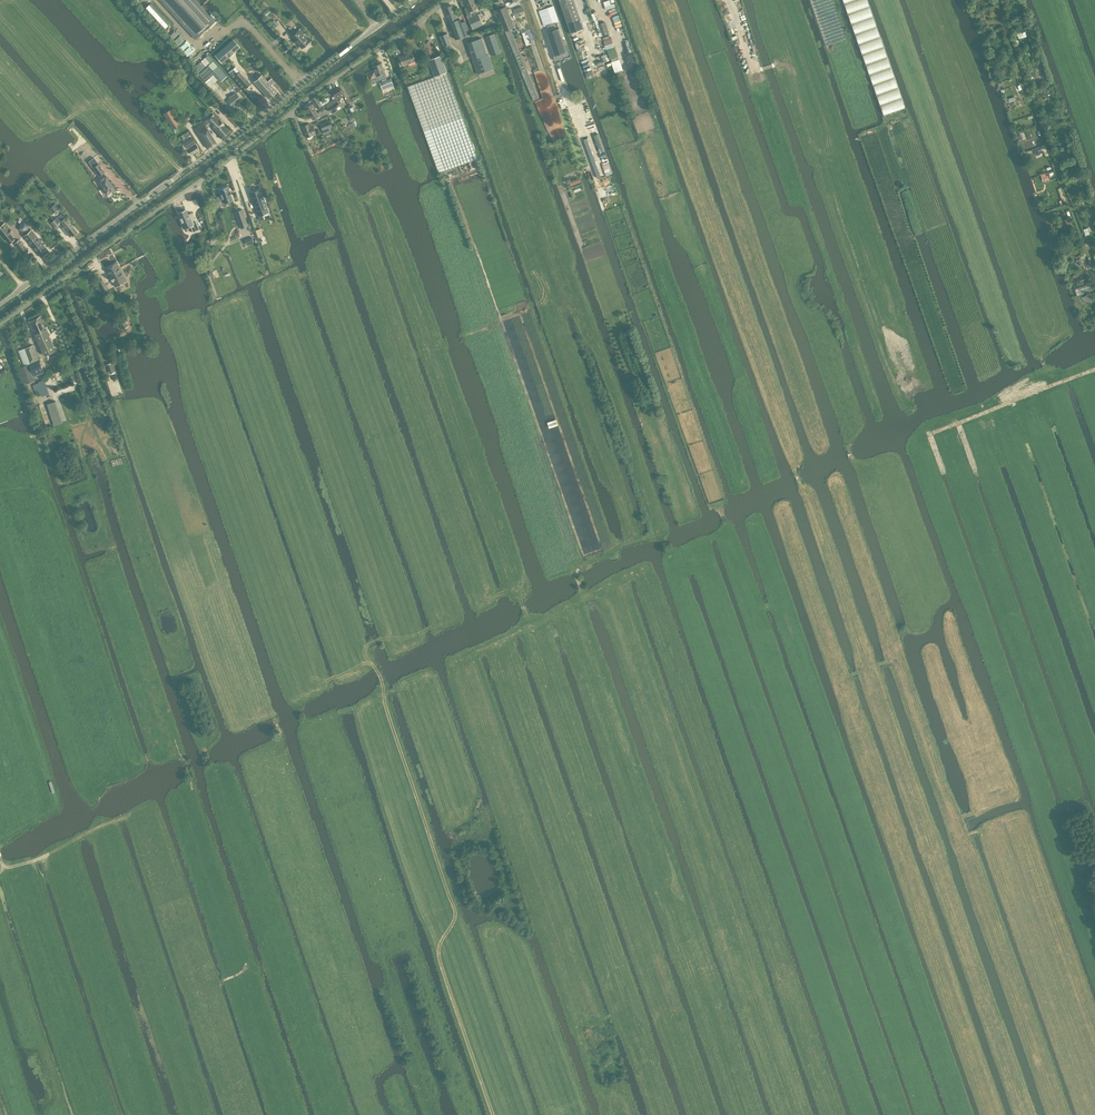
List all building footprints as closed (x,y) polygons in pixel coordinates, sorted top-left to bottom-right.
[(215,21),(196,0),(160,0),(196,39),(215,21)] [(467,15),(473,29),(483,24),(479,13),(473,16),(470,11),(478,8),(474,0),(465,0),(468,7),(465,9),(468,15),(467,15)] [(584,29),(574,0),(560,0),(571,33),(584,29)] [(826,45),(846,38),(833,0),(810,0),(826,45)] [(883,115),(905,107),(867,0),(843,0),(883,115)] [(470,34),(469,30),(466,21),(461,22),(460,19),(458,19),(453,5),(444,8),(455,39),(470,34)] [(503,8),(497,10),(505,31),(533,100),(539,98),(511,28),(515,27),(511,17),(512,17),(511,13),(510,14),(508,12),(507,9),(506,6),(503,8)] [(553,6),(545,9),(547,15),(549,14),(552,23),(556,21),(553,13),(555,12),(553,6)] [(982,13),(978,15),(981,21),(980,21),(982,25),(986,23),(982,13)] [(597,19),(594,20),(600,36),(603,35),(609,33),(605,21),(599,24),(597,19)] [(559,28),(547,32),(550,41),(562,37),(564,36),(559,21),(557,22),(559,28)] [(303,35),(305,33),(301,28),(291,36),(302,48),(309,42),(303,35)] [(210,31),(205,35),(209,40),(214,36),(210,31)] [(447,33),(440,36),(444,46),(451,44),(447,33)] [(494,34),(485,37),(492,56),(501,53),(494,34)] [(562,37),(550,41),(555,55),(554,55),(553,55),(555,61),(563,58),(564,58),(564,57),(562,53),(562,52),(567,51),(569,50),(565,39),(563,40),(562,37)] [(482,38),(467,43),(473,60),(472,60),(477,74),(494,68),(490,57),(489,54),(488,54),(482,38)] [(233,39),(215,55),(222,63),(240,47),(233,39)] [(615,47),(607,50),(610,58),(610,59),(617,57),(618,56),(615,47)] [(400,56),(403,65),(416,61),(413,51),(400,56)] [(439,173),(478,159),(446,72),(447,72),(441,55),(428,59),(435,77),(408,86),(439,173)] [(208,65),(213,70),(217,66),(212,61),(208,65)] [(374,71),(369,73),(371,79),(377,76),(378,80),(381,79),(382,81),(380,82),(383,89),(384,92),(394,88),(393,85),(390,78),(387,79),(386,77),(387,77),(382,63),(374,66),(376,71),(375,72),(374,71)] [(208,65),(198,75),(205,81),(215,72),(208,65)] [(246,88),(251,84),(239,71),(234,75),(246,88)] [(262,74),(254,82),(268,98),(276,91),(271,85),(274,82),(275,82),(271,78),(268,81),(262,74)] [(335,92),(333,93),(336,97),(342,93),(339,87),(334,90),(335,92)] [(228,101),(233,107),(241,99),(236,92),(230,98),(228,101)] [(311,99),(317,109),(329,101),(326,97),(320,101),(316,96),(311,99)] [(326,105),(330,112),(340,105),(335,98),(326,105)] [(312,119),(319,115),(312,104),(305,108),(312,119)] [(172,128),(179,123),(170,109),(163,114),(172,128)] [(221,138),(230,130),(215,112),(194,128),(207,148),(216,141),(206,127),(210,125),(221,138)] [(329,121),(320,124),(323,130),(328,128),(332,127),(329,121)] [(316,134),(312,125),(311,126),(310,124),(309,123),(303,126),(307,137),(313,135),(316,134)] [(188,142),(184,145),(186,148),(187,148),(188,149),(191,154),(200,149),(196,144),(193,139),(188,142)] [(94,157),(88,161),(93,168),(99,163),(94,157)] [(105,172),(99,163),(93,168),(99,176),(105,172)] [(106,176),(99,181),(103,187),(102,188),(106,195),(113,190),(112,188),(114,187),(112,184),(112,183),(113,182),(112,181),(110,182),(106,176)] [(571,186),(582,182),(580,177),(569,180),(571,186)] [(220,195),(216,196),(218,202),(222,201),(223,203),(233,200),(228,186),(218,189),(220,195)] [(260,188),(249,192),(257,216),(258,215),(262,214),(269,211),(260,188)] [(199,229),(194,216),(190,218),(188,214),(186,209),(177,213),(181,221),(180,222),(183,228),(190,225),(193,232),(199,229)] [(242,209),(235,212),(240,228),(248,225),(242,210),(242,209)] [(57,217),(55,219),(58,223),(61,221),(65,226),(63,228),(70,237),(72,235),(73,236),(78,232),(63,213),(57,217)] [(55,219),(51,222),(55,227),(59,224),(58,223),(55,219)] [(0,226),(0,232),(5,238),(10,233),(12,231),(10,228),(7,230),(2,224),(0,226)] [(49,251),(32,229),(24,236),(41,257),(49,251)] [(19,239),(14,243),(23,254),(28,250),(19,239)] [(105,268),(115,287),(127,280),(117,262),(105,268)] [(104,292),(108,290),(102,279),(98,281),(104,292)] [(122,329),(129,325),(123,315),(116,319),(122,329)] [(29,321),(44,355),(56,350),(41,316),(29,321)] [(19,367),(25,383),(35,380),(33,376),(44,372),(33,345),(18,351),(24,365),(19,367)] [(113,362),(107,364),(110,373),(116,371),(113,362)] [(38,383),(33,385),(36,393),(40,391),(47,389),(44,380),(38,382),(38,383)] [(55,401),(47,404),(54,425),(62,422),(55,401)]
